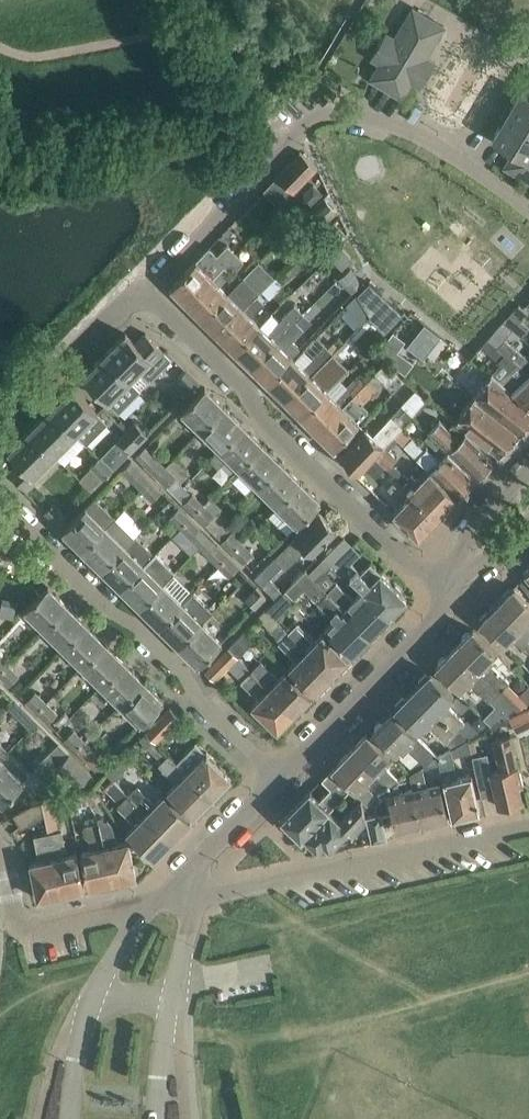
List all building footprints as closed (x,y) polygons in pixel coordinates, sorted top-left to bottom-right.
[(372,77),(371,78),(403,97),(418,72),(427,77),(436,61),(427,56),(445,25),(413,6),(395,37),(386,32),(377,48),(386,53),(380,62),(385,65),(377,80),(372,77)] [(522,89),(493,137),(514,150),(505,165),(528,180),(528,93),(522,89)] [(278,176),(294,191),(317,167),(301,152),(278,176)] [(303,202),(308,207),(323,193),(313,183),(304,193),(303,202)] [(330,223),(318,209),(309,217),(321,231),(330,223)] [(335,220),(318,235),(331,249),(347,233),(335,220)] [(184,297),(189,303),(201,292),(197,289),(207,279),(210,282),(238,253),(228,244),(218,254),(210,246),(169,289),(181,300),(184,297)] [(332,258),(343,269),(354,259),(343,247),(332,258)] [(190,310),(202,322),(228,294),(219,285),(232,272),(232,273),(245,260),(238,253),(210,282),(207,279),(197,289),(201,292),(189,303),(193,307),(190,310)] [(339,278),(352,292),(357,288),(359,280),(351,267),(339,278)] [(215,329),(221,334),(233,323),(231,320),(240,311),(241,313),(250,303),(258,295),(261,292),(245,276),(228,294),(202,322),(212,331),(215,329)] [(362,289),(376,301),(382,293),(369,282),(362,289)] [(347,304),(363,321),(370,314),(357,293),(347,304)] [(222,341),(234,353),(261,326),(250,315),(265,301),(258,295),(241,313),(240,311),(231,320),(233,323),(221,334),(225,338),(222,341)] [(247,360),(254,367),(266,355),(264,352),(273,343),(274,344),(283,335),(297,320),(296,319),(304,311),(295,303),(279,319),(274,314),(261,326),(234,353),(244,363),(247,360)] [(528,314),(520,308),(505,325),(512,332),(528,314)] [(266,355),(254,367),(257,370),(254,372),(265,384),(301,347),(292,339),(304,327),(297,320),(283,335),(274,344),(273,343),(264,352),(266,355)] [(425,323),(410,343),(423,353),(438,334),(425,323)] [(126,332),(104,354),(130,380),(130,379),(140,370),(150,380),(172,358),(165,350),(146,332),(136,342),(126,332)] [(394,333),(383,348),(395,356),(398,352),(406,341),(394,333)] [(481,347),(489,353),(496,345),(488,338),(481,347)] [(514,364),(518,368),(528,377),(528,358),(506,338),(498,346),(516,362),(514,364)] [(282,395),(290,403),(304,389),(300,386),(309,376),(310,378),(344,344),(343,342),(339,346),(333,342),(329,347),(325,343),(303,366),(295,359),(268,387),(279,398),(282,395)] [(289,407),(300,419),(328,391),(320,383),(352,351),(344,344),(310,378),(309,376),(300,386),(304,389),(290,403),(292,404),(289,407)] [(130,380),(104,354),(83,375),(109,401),(119,411),(141,389),(130,379),(130,380)] [(524,429),(528,425),(528,405),(516,394),(491,374),(491,375),(465,357),(459,365),(465,369),(460,376),(469,382),(467,384),(478,392),(476,395),(520,433),(524,429)] [(491,374),(516,394),(528,405),(528,377),(518,368),(514,364),(500,378),(492,372),(491,374)] [(201,382),(187,368),(179,377),(192,390),(201,382)] [(314,426),(320,432),(333,419),(330,416),(339,408),(341,409),(370,379),(370,378),(365,383),(359,377),(349,387),(347,385),(335,398),(328,391),(300,419),(311,429),(314,426)] [(333,419),(320,432),(324,436),(321,439),(332,450),(348,435),(360,422),(359,420),(369,410),(369,408),(364,403),(379,387),(370,379),(341,409),(339,408),(330,416),(333,419)] [(73,386),(50,408),(77,434),(77,433),(87,443),(109,422),(99,412),(73,386)] [(183,409),(203,429),(226,406),(206,386),(183,409)] [(520,433),(476,395),(469,404),(471,405),(460,420),(484,439),(501,452),(520,433)] [(359,472),(365,466),(375,456),(395,435),(404,426),(414,415),(403,404),(392,415),(374,435),(366,428),(356,439),(341,455),(359,472)] [(203,429),(221,447),(244,424),(226,406),(203,429)] [(50,408),(29,430),(55,456),(77,434),(50,408)] [(430,429),(478,475),(495,458),(468,432),(460,440),(440,419),(430,429)] [(135,422),(127,431),(139,443),(148,434),(135,422)] [(231,457),(241,467),(264,443),(244,424),(221,447),(211,459),(220,468),(231,457)] [(413,436),(404,426),(395,435),(430,468),(458,496),(475,478),(460,463),(449,452),(441,460),(432,451),(428,447),(426,449),(413,436)] [(55,456),(29,430),(9,450),(19,460),(9,470),(27,488),(34,481),(32,479),(55,456)] [(139,443),(127,431),(117,440),(130,452),(139,443)] [(241,467),(260,486),(283,463),(264,443),(241,467)] [(167,465),(156,454),(146,445),(135,455),(145,465),(156,476),(167,465)] [(210,458),(211,459),(221,447),(210,458)] [(375,456),(365,466),(375,476),(379,472),(385,465),(375,456)] [(80,479),(92,491),(105,478),(113,470),(100,457),(92,466),(93,466),(80,479)] [(122,470),(142,490),(153,480),(133,460),(122,470)] [(260,486),(279,505),(303,482),(283,463),(260,486)] [(168,485),(176,494),(185,485),(177,477),(178,476),(167,465),(156,476),(167,486),(168,485)] [(404,484),(437,517),(458,496),(430,468),(414,484),(408,478),(403,482),(404,484)] [(404,484),(403,482),(398,477),(389,487),(403,501),(394,511),(419,536),(437,517),(404,484)] [(153,480),(142,490),(153,501),(163,490),(153,480)] [(303,482),(279,505),(298,524),(321,500),(303,482)] [(184,502),(195,513),(205,503),(204,502),(208,498),(198,489),(193,493),(185,485),(176,494),(185,502),(184,502)] [(63,529),(84,549),(116,517),(96,497),(86,505),(63,529)] [(45,511),(59,524),(67,515),(54,502),(45,511)] [(214,532),(223,522),(231,515),(222,507),(216,514),(205,503),(195,513),(214,532)] [(170,517),(181,528),(190,518),(180,507),(170,517)] [(255,576),(277,598),(284,591),(270,577),(284,564),(287,567),(307,547),(314,553),(338,529),(320,511),(255,576)] [(84,549),(103,568),(135,536),(116,517),(84,549)] [(190,518),(181,528),(191,538),(201,528),(190,518)] [(214,532),(234,551),(244,542),(223,522),(214,532)] [(122,587),(145,563),(155,553),(137,535),(135,536),(103,568),(122,587)] [(333,565),(353,544),(345,536),(325,557),(331,564),(332,564),(333,565)] [(244,542),(234,551),(244,561),(254,552),(244,542)] [(209,554),(221,566),(230,556),(218,544),(209,554)] [(364,589),(390,614),(407,597),(371,562),(362,572),(352,562),(361,552),(353,544),(333,565),(341,573),(344,570),(364,589)] [(230,556),(221,566),(230,575),(240,566),(230,556)] [(325,557),(309,573),(316,580),(331,564),(325,557)] [(122,587),(141,606),(164,583),(145,563),(122,587)] [(286,590),(295,599),(295,598),(297,600),(307,590),(318,601),(336,618),(326,629),(352,654),(371,634),(327,591),(316,580),(309,573),(306,570),(286,590)] [(327,591),(371,634),(390,614),(364,589),(354,599),(336,582),(327,591)] [(141,606),(161,626),(184,603),(164,583),(141,606)] [(25,609),(45,629),(69,604),(49,584),(25,609)] [(496,601),(528,633),(528,601),(514,586),(512,588),(510,586),(496,601)] [(246,598),(256,607),(267,596),(258,587),(246,598)] [(266,609),(276,618),(295,599),(286,590),(284,591),(277,598),(266,609)] [(496,601),(480,617),(482,619),(480,621),(496,636),(505,645),(511,638),(522,649),(525,646),(528,650),(528,633),(496,601)] [(161,626),(180,645),(203,621),(184,603),(161,626)] [(45,629),(64,647),(87,623),(69,604),(45,629)] [(282,625),(276,618),(270,626),(282,638),(279,641),(296,659),(290,666),(299,676),(315,692),(332,674),(289,631),(289,632),(282,625)] [(203,621),(180,645),(200,664),(223,641),(203,621)] [(295,625),(289,631),(332,674),(349,657),(333,641),(323,632),(315,638),(298,622),(295,625)] [(64,647),(83,666),(107,642),(87,623),(64,647)] [(473,628),(455,647),(499,690),(509,679),(489,661),(498,651),(489,643),(473,628)] [(229,647),(239,657),(257,639),(247,629),(236,640),(229,647)] [(83,666),(103,685),(126,661),(107,642),(83,666)] [(239,657),(229,647),(206,670),(215,679),(229,666),(260,696),(252,704),(278,729),(295,712),(252,670),(239,657)] [(455,647),(436,666),(461,689),(470,679),(491,699),(499,690),(455,647)] [(1,674),(10,664),(0,655),(0,674),(1,674)] [(103,685),(123,705),(146,681),(126,661),(103,685)] [(261,661),(252,670),(295,712),(312,694),(287,669),(278,677),(261,661)] [(10,664),(1,674),(10,684),(20,674),(10,664)] [(431,672),(414,689),(466,739),(490,724),(486,719),(476,727),(471,721),(466,723),(464,721),(446,703),(455,695),(447,687),(431,672)] [(146,681),(123,705),(141,722),(165,699),(146,681)] [(521,708),(528,701),(528,684),(515,695),(513,692),(510,695),(521,708)] [(445,740),(453,747),(466,739),(414,689),(396,707),(412,723),(421,730),(428,723),(445,740)] [(27,701),(39,712),(48,702),(36,691),(27,701)] [(9,707),(31,729),(38,721),(16,699),(9,707)] [(48,702),(39,712),(49,722),(58,712),(48,702)] [(171,706),(147,731),(157,741),(182,716),(171,706)] [(411,773),(423,765),(439,756),(434,752),(408,726),(393,710),(373,730),(399,755),(408,745),(421,758),(409,770),(411,773)] [(439,756),(440,762),(448,794),(452,816),(480,809),(476,788),(472,773),(458,776),(454,756),(472,752),(469,739),(492,726),(490,724),(466,739),(453,747),(439,756)] [(512,725),(513,733),(528,731),(526,724),(512,725)] [(65,738),(78,750),(87,741),(74,728),(65,738)] [(157,741),(147,731),(140,738),(158,757),(156,760),(176,781),(168,790),(178,800),(194,815),(213,795),(178,761),(177,761),(157,741)] [(368,732),(351,749),(389,786),(398,781),(400,780),(385,765),(393,758),(390,755),(383,748),(368,732)] [(499,770),(492,772),(494,784),(497,796),(499,805),(523,800),(520,785),(524,784),(513,733),(492,738),(496,755),(499,770)] [(87,741),(78,750),(96,768),(112,752),(106,747),(100,754),(96,750),(87,741)] [(53,770),(58,764),(71,753),(60,742),(42,759),(53,770)] [(196,742),(178,761),(213,795),(232,776),(207,750),(206,751),(196,742)] [(351,749),(333,767),(351,785),(358,792),(376,774),(389,787),(389,786),(351,749)] [(107,772),(114,778),(115,779),(134,760),(126,752),(107,772)] [(0,760),(0,800),(2,803),(24,780),(23,779),(29,773),(20,764),(7,753),(0,760)] [(71,753),(58,764),(79,785),(91,773),(71,753)] [(482,799),(497,796),(494,784),(492,772),(499,770),(496,755),(474,760),(482,799)] [(440,762),(439,756),(423,765),(440,762)] [(411,773),(414,787),(415,787),(423,822),(449,817),(441,781),(427,784),(423,765),(411,773)] [(283,818),(301,836),(326,810),(351,785),(333,767),(323,777),(332,787),(320,799),(310,790),(283,818)] [(115,779),(114,778),(106,786),(121,802),(119,804),(137,822),(127,831),(153,857),(172,837),(128,794),(129,793),(115,779)] [(400,790),(398,781),(389,786),(389,787),(386,789),(387,794),(386,794),(389,807),(391,806),(396,828),(423,822),(415,787),(414,787),(400,790)] [(138,784),(129,793),(128,794),(172,837),(191,818),(175,803),(164,793),(156,801),(138,784)] [(326,810),(301,836),(302,838),(305,834),(318,847),(324,840),(330,847),(349,828),(353,831),(366,817),(362,796),(358,792),(351,785),(326,810)] [(86,792),(92,804),(102,798),(95,787),(86,792)] [(69,797),(71,807),(90,803),(85,793),(69,797)] [(14,814),(22,828),(40,818),(46,816),(43,802),(33,804),(14,814)] [(366,817),(367,821),(372,842),(388,839),(382,813),(366,817)] [(104,817),(99,818),(112,880),(137,875),(130,842),(117,845),(113,825),(109,821),(105,822),(104,817)] [(112,880),(99,818),(85,822),(91,849),(82,851),(84,864),(89,886),(112,880)] [(63,830),(49,833),(61,892),(85,886),(78,852),(68,854),(63,830)] [(61,892),(49,833),(35,835),(40,859),(30,861),(37,897),(61,892)]
